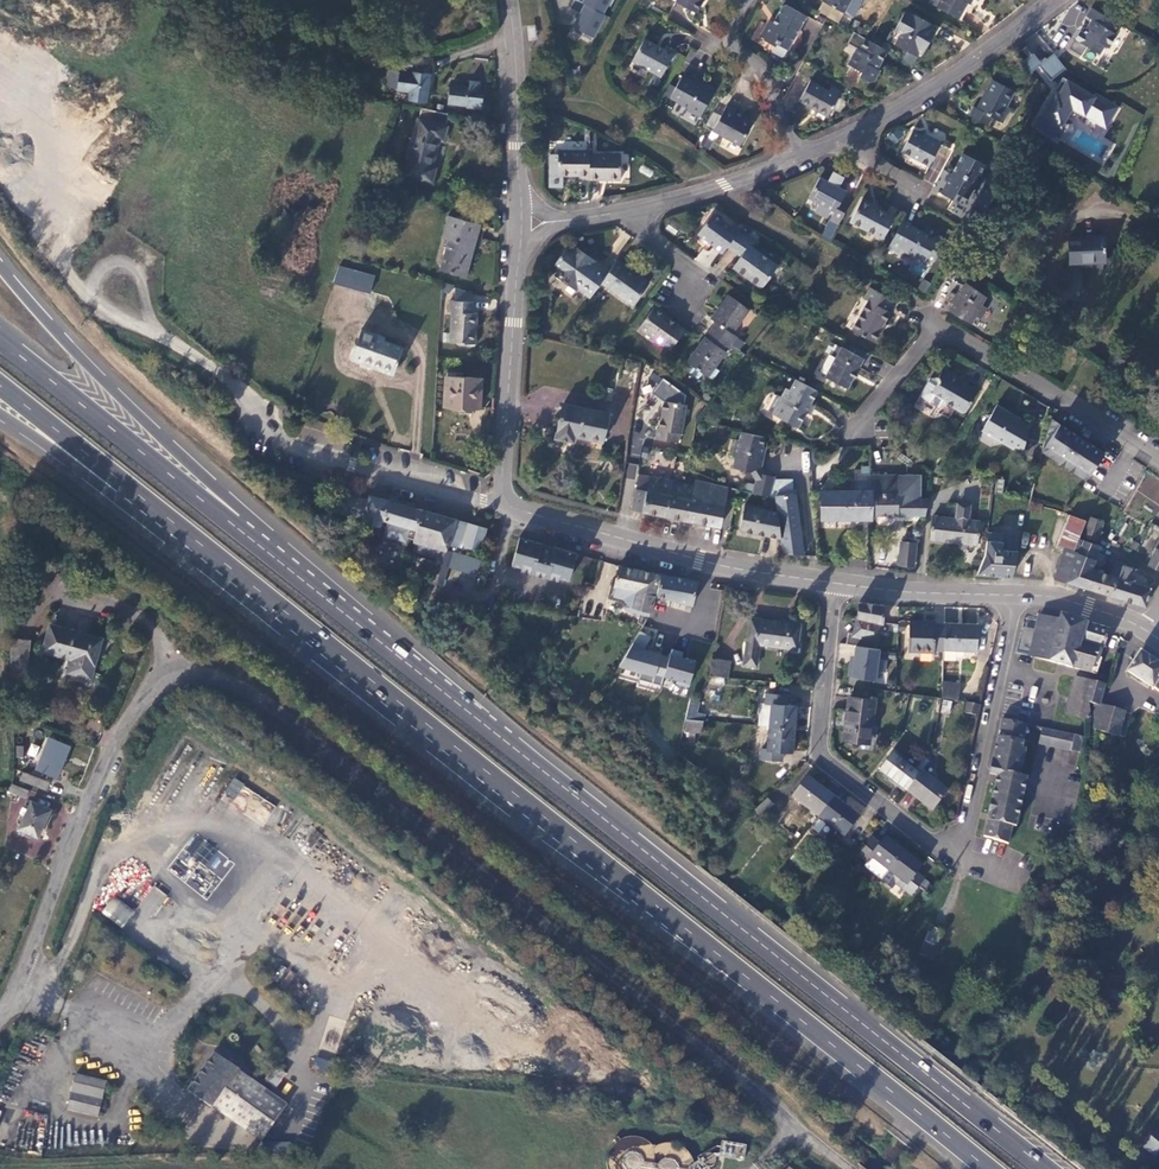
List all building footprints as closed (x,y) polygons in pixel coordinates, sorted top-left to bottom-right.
[(567,12),(575,15),(570,27),(595,38),(612,0),(572,0),(567,12)] [(675,2),(696,13),(703,0),(676,0),(675,2)] [(821,1),(844,13),(844,12),(851,0),(822,0),(821,1)] [(844,12),(853,17),(863,0),(851,0),(844,12)] [(935,7),(958,19),(967,3),(970,5),(972,0),(939,0),(935,7)] [(806,16),(785,4),(782,6),(773,22),(769,20),(760,36),(764,38),(763,40),(774,46),(776,43),(787,50),(788,48),(790,49),(801,30),(799,29),(806,16)] [(1108,18),(1091,8),(1086,16),(1092,20),(1083,33),(1080,31),(1075,40),(1099,54),(1104,46),(1108,48),(1116,34),(1114,33),(1119,25),(1108,18)] [(910,14),(904,11),(894,30),(900,34),(894,44),(907,51),(909,47),(919,53),(922,54),(929,42),(925,40),(931,29),(933,25),(911,13),(910,14)] [(934,31),(931,29),(925,40),(929,42),(934,31)] [(870,41),(865,38),(859,49),(857,47),(848,62),(851,64),(850,66),(861,72),(862,70),(865,71),(861,77),(870,82),(871,81),(873,82),(880,71),(875,68),(877,65),(878,66),(887,51),(870,41)] [(664,49),(644,39),(632,62),(656,75),(660,77),(675,50),(666,45),(664,49)] [(1028,45),(1022,49),(1028,57),(1034,53),(1028,45)] [(909,47),(907,51),(917,56),(919,53),(909,47)] [(1054,53),(1041,63),(1034,54),(1026,60),(1047,86),(1067,70),(1054,53)] [(408,100),(426,103),(430,74),(411,72),(412,69),(413,61),(398,60),(397,67),(400,67),(399,72),(389,71),(387,84),(390,88),(397,89),(397,91),(409,92),(408,100)] [(660,77),(656,75),(651,85),(655,87),(660,77)] [(693,81),(682,75),(669,98),(687,108),(686,110),(699,117),(713,93),(711,93),(714,88),(702,82),(700,85),(693,81)] [(1063,77),(1035,125),(1054,138),(1072,109),(1105,128),(1118,107),(1063,77)] [(1014,91),(992,79),(985,92),(987,93),(978,109),(974,107),(969,116),(989,126),(993,118),(1002,123),(1010,108),(1006,106),(1014,91)] [(479,81),(469,80),(468,87),(450,85),(448,104),(466,106),(466,107),(481,108),(482,98),(477,97),(478,93),(479,81)] [(810,80),(798,101),(827,117),(839,96),(810,80)] [(725,106),(735,111),(742,96),(733,91),(725,106)] [(725,106),(712,131),(739,146),(751,124),(733,114),(735,111),(725,106)] [(430,110),(421,108),(403,174),(432,181),(436,168),(431,167),(439,139),(443,140),(447,127),(445,126),(449,114),(430,110)] [(912,130),(901,151),(928,165),(941,142),(929,135),(927,138),(922,135),(912,130)] [(558,150),(558,176),(578,176),(578,180),(589,180),(589,179),(589,154),(589,151),(558,150)] [(985,166),(963,153),(952,174),(946,183),(941,193),(952,199),(955,192),(967,199),(973,188),(976,190),(984,177),(980,175),(985,166)] [(589,154),(589,179),(589,180),(620,180),(620,154),(589,154)] [(1041,155),(1025,165),(1031,174),(1046,164),(1041,155)] [(829,219),(838,224),(850,200),(842,196),(845,191),(819,177),(808,198),(833,211),(829,219)] [(894,217),(862,200),(850,222),(882,239),(894,217)] [(713,247),(722,254),(727,246),(738,232),(712,213),(697,234),(714,246),(713,247)] [(480,225),(447,216),(441,238),(449,240),(441,270),(466,277),(480,225)] [(929,236),(901,221),(886,249),(898,255),(901,250),(924,262),(927,258),(934,261),(946,239),(938,235),(936,239),(929,236)] [(752,242),(738,232),(727,246),(741,256),(733,267),(762,288),(777,266),(749,246),(752,242)] [(1069,263),(1105,262),(1104,237),(1068,238),(1069,263)] [(591,296),(600,283),(608,272),(589,259),(588,260),(573,249),(569,254),(564,251),(553,266),(559,270),(554,277),(567,286),(570,281),(578,287),(581,289),(591,296)] [(648,284),(616,261),(608,272),(600,283),(632,306),(648,284)] [(338,266),(332,283),(347,287),(352,270),(338,266)] [(369,293),(374,276),(352,270),(347,287),(369,293)] [(570,281),(567,286),(575,291),(578,287),(570,281)] [(276,290),(260,283),(256,293),(272,300),(276,290)] [(986,297),(966,283),(949,311),(970,324),(975,316),(979,318),(985,307),(982,305),(986,297)] [(893,300),(870,287),(864,299),(868,301),(851,330),(874,342),(890,313),(887,311),(893,300)] [(581,289),(579,291),(589,299),(591,296),(581,289)] [(716,322),(710,329),(730,344),(738,350),(743,343),(735,337),(735,336),(731,333),(749,310),(728,295),(711,318),(716,322)] [(473,301),(449,300),(449,312),(452,312),(449,343),(475,344),(477,313),(473,312),(473,301)] [(654,307),(639,328),(663,346),(663,345),(670,350),(685,330),(677,325),(678,324),(654,307)] [(725,351),(730,344),(710,329),(705,336),(686,361),(707,376),(714,367),(725,351)] [(383,338),(360,330),(356,343),(354,342),(352,348),(354,348),(350,358),(394,374),(402,349),(382,342),(383,338)] [(863,359),(841,347),(835,358),(826,375),(825,377),(847,389),(863,359)] [(835,358),(829,354),(820,371),(826,375),(835,358)] [(719,371),(714,367),(707,376),(712,380),(719,371)] [(938,377),(930,379),(922,392),(921,396),(924,400),(939,408),(946,404),(961,413),(966,411),(978,391),(963,382),(960,383),(958,381),(959,378),(943,369),(938,377)] [(454,377),(446,376),(444,407),(479,409),(480,378),(454,377)] [(817,392),(795,380),(789,390),(786,388),(781,397),(777,395),(771,407),(775,409),(772,414),(798,428),(806,413),(811,404),(817,392)] [(687,405),(663,401),(661,412),(662,412),(661,419),(660,419),(659,429),(656,428),(654,439),(678,443),(680,433),(682,434),(687,405)] [(608,414),(562,404),(555,438),(569,441),(570,435),(602,442),(608,414)] [(815,406),(811,404),(806,413),(810,415),(815,406)] [(1012,414),(997,405),(990,417),(985,418),(986,422),(983,428),(996,435),(994,438),(1013,449),(1015,446),(1022,450),(1028,427),(1011,417),(1012,414)] [(1050,418),(1042,451),(1082,477),(1089,476),(1104,453),(1050,418)] [(983,428),(982,430),(994,438),(996,435),(983,428)] [(765,438),(740,432),(738,440),(735,440),(731,454),(734,458),(742,469),(751,472),(755,480),(752,493),(766,496),(769,497),(774,476),(764,474),(759,464),(760,458),(764,458),(766,447),(763,446),(765,438)] [(810,470),(809,451),(802,452),(803,470),(810,470)] [(659,452),(657,465),(674,467),(676,454),(659,452)] [(733,463),(732,467),(736,468),(742,469),(734,458),(733,463)] [(628,463),(625,478),(635,479),(638,464),(628,463)] [(693,485),(684,484),(650,477),(638,475),(636,489),(632,509),(643,512),(686,520),(693,485)] [(855,491),(821,491),(821,520),(872,519),(872,515),(872,491),(871,491),(870,476),(855,476),(855,491)] [(871,491),(872,491),(872,515),(925,515),(928,500),(919,500),(919,476),(870,476),(871,491)] [(728,488),(725,487),(697,480),(695,486),(693,485),(686,520),(720,527),(728,488)] [(1006,481),(996,481),(995,493),(1005,494),(1006,481)] [(797,529),(799,529),(794,493),(775,496),(775,498),(777,507),(777,512),(781,539),(783,554),(803,555),(801,542),(783,544),(781,530),(797,528),(797,529)] [(422,510),(369,496),(368,501),(347,495),(341,513),(362,519),(362,522),(365,523),(366,525),(375,528),(377,526),(385,529),(383,537),(406,542),(407,538),(413,540),(422,510)] [(769,497),(766,496),(764,504),(777,507),(775,498),(770,497),(769,497)] [(956,506),(955,515),(960,515),(960,520),(955,519),(932,517),(930,540),(977,545),(979,522),(969,521),(971,504),(960,503),(956,506)] [(1041,506),(1029,504),(1027,510),(1039,513),(1041,506)] [(777,512),(744,506),(739,530),(781,539),(777,512)] [(487,528),(422,510),(413,540),(412,541),(416,543),(426,546),(424,553),(437,557),(432,577),(444,580),(450,559),(452,553),(461,555),(463,548),(480,551),(487,528)] [(1085,521),(1069,515),(1057,546),(1065,549),(1076,553),(1073,561),(1066,582),(1083,587),(1091,568),(1093,563),(1097,553),(1100,547),(1078,538),(1085,521)] [(1090,516),(1088,523),(1101,528),(1103,521),(1090,516)] [(1088,523),(1083,537),(1096,542),(1101,528),(1088,523)] [(920,527),(916,527),(914,529),(913,532),(916,535),(919,535),(921,533),(922,530),(920,527)] [(783,544),(801,542),(799,529),(797,529),(797,528),(781,530),(783,544)] [(977,574),(1011,577),(1017,552),(1001,550),(1003,534),(987,532),(985,555),(977,574)] [(576,553),(519,537),(512,565),(531,570),(530,573),(548,578),(549,575),(568,581),(576,553)] [(1147,565),(1158,570),(1158,540),(1147,565)] [(900,542),(898,566),(913,567),(915,543),(900,542)] [(426,546),(416,543),(414,550),(424,553),(426,546)] [(1076,553),(1065,549),(1062,557),(1073,561),(1076,553)] [(1105,556),(1097,553),(1093,563),(1101,566),(1105,556)] [(1073,561),(1062,557),(1053,579),(1066,582),(1073,561)] [(1110,574),(1091,568),(1083,587),(1111,595),(1117,576),(1118,577),(1123,563),(1115,560),(1110,574)] [(1117,576),(1111,595),(1145,607),(1155,578),(1138,572),(1139,569),(1123,563),(1118,577),(1117,576)] [(613,596),(625,598),(632,607),(650,612),(660,574),(618,566),(614,587),(615,587),(613,596)] [(692,605),(698,581),(662,574),(656,596),(692,605)] [(442,587),(444,580),(432,577),(430,583),(442,587)] [(883,605),(859,602),(857,618),(881,623),(883,605)] [(1038,616),(1029,656),(1097,674),(1101,659),(1100,658),(1103,648),(1080,640),(1086,623),(1061,616),(1059,621),(1038,616)] [(800,625),(750,618),(747,643),(746,643),(743,665),(756,667),(759,645),(797,650),(800,625)] [(875,648),(881,623),(857,618),(853,634),(848,633),(846,645),(856,646),(875,648)] [(936,623),(910,621),(908,651),(934,652),(943,651),(943,650),(944,623),(936,623)] [(977,624),(944,623),(943,650),(976,652),(977,624)] [(1109,631),(1086,623),(1080,640),(1103,648),(1109,631)] [(63,630),(52,628),(44,653),(67,659),(74,660),(72,673),(92,678),(101,644),(102,640),(63,630)] [(689,688),(697,658),(671,651),(669,655),(646,649),(649,635),(634,631),(621,676),(660,687),(662,680),(689,688)] [(31,643),(13,641),(7,690),(27,692),(31,643)] [(880,649),(856,646),(853,664),(850,663),(848,676),(875,680),(876,671),(885,672),(887,660),(878,659),(880,649)] [(1140,652),(1128,671),(1158,692),(1158,664),(1140,652)] [(730,661),(711,658),(709,675),(727,678),(730,661)] [(1088,680),(1075,677),(1065,713),(1090,719),(1088,703),(1082,701),(1088,680)] [(1105,685),(1088,680),(1082,701),(1088,703),(1094,704),(1100,706),(1105,685)] [(959,683),(942,681),(942,698),(957,699),(959,683)] [(766,694),(765,704),(772,705),(770,727),(793,729),(796,706),(787,705),(787,696),(766,694)] [(698,717),(700,697),(689,696),(687,716),(698,717)] [(874,701),(849,698),(843,739),(869,743),(874,701)] [(980,705),(967,703),(965,713),(978,716),(980,705)] [(1124,712),(1100,706),(1094,704),(1094,729),(1118,736),(1124,712)] [(703,721),(685,719),(682,731),(690,732),(695,732),(702,733),(703,721)] [(1004,720),(1001,719),(995,750),(990,770),(992,770),(997,750),(1024,754),(1026,749),(1021,747),(1026,724),(1017,722),(1004,720)] [(793,729),(770,727),(768,749),(762,749),(761,759),(782,760),(783,751),(792,752),(793,729)] [(1082,738),(1042,728),(1038,743),(1079,753),(1082,738)] [(57,778),(69,748),(49,741),(38,771),(57,778)] [(31,744),(28,755),(36,757),(38,746),(31,744)] [(1024,754),(997,750),(992,770),(997,771),(983,837),(1009,842),(1012,826),(1016,827),(1026,778),(1019,776),(1024,754)] [(918,774),(892,754),(880,770),(906,791),(918,774)] [(928,761),(924,758),(916,767),(921,771),(928,761)] [(947,791),(921,771),(918,774),(906,791),(932,810),(947,791)] [(47,785),(23,775),(20,783),(44,793),(47,785)] [(833,798),(807,777),(792,797),(818,817),(833,798)] [(221,800),(266,824),(277,804),(232,780),(221,800)] [(27,798),(30,791),(16,785),(17,794),(27,798)] [(773,803),(767,797),(754,809),(760,816),(773,803)] [(859,818),(833,798),(818,817),(844,837),(859,818)] [(39,837),(51,809),(33,801),(22,829),(39,837)] [(859,856),(867,862),(871,857),(889,871),(903,852),(885,838),(880,845),(872,839),(859,856)] [(922,866),(903,852),(889,871),(881,881),(891,889),(895,884),(911,896),(924,879),(916,873),(922,866)] [(867,862),(864,866),(881,880),(889,871),(871,857),(867,862)] [(151,922),(166,893),(151,886),(136,914),(151,922)] [(122,928),(134,911),(113,895),(101,912),(122,928)] [(943,931),(930,926),(924,941),(937,946),(943,931)] [(233,1074),(210,1057),(183,1093),(206,1110),(233,1075),(233,1074)] [(314,1058),(313,1069),(328,1071),(330,1060),(314,1058)] [(281,1110),(233,1075),(206,1110),(254,1145),(281,1110)] [(100,1084),(70,1076),(61,1111),(91,1118),(100,1084)] [(1157,1124),(1146,1138),(1158,1149),(1158,1126),(1157,1124)] [(722,1139),(719,1155),(744,1160),(747,1145),(722,1139)]
